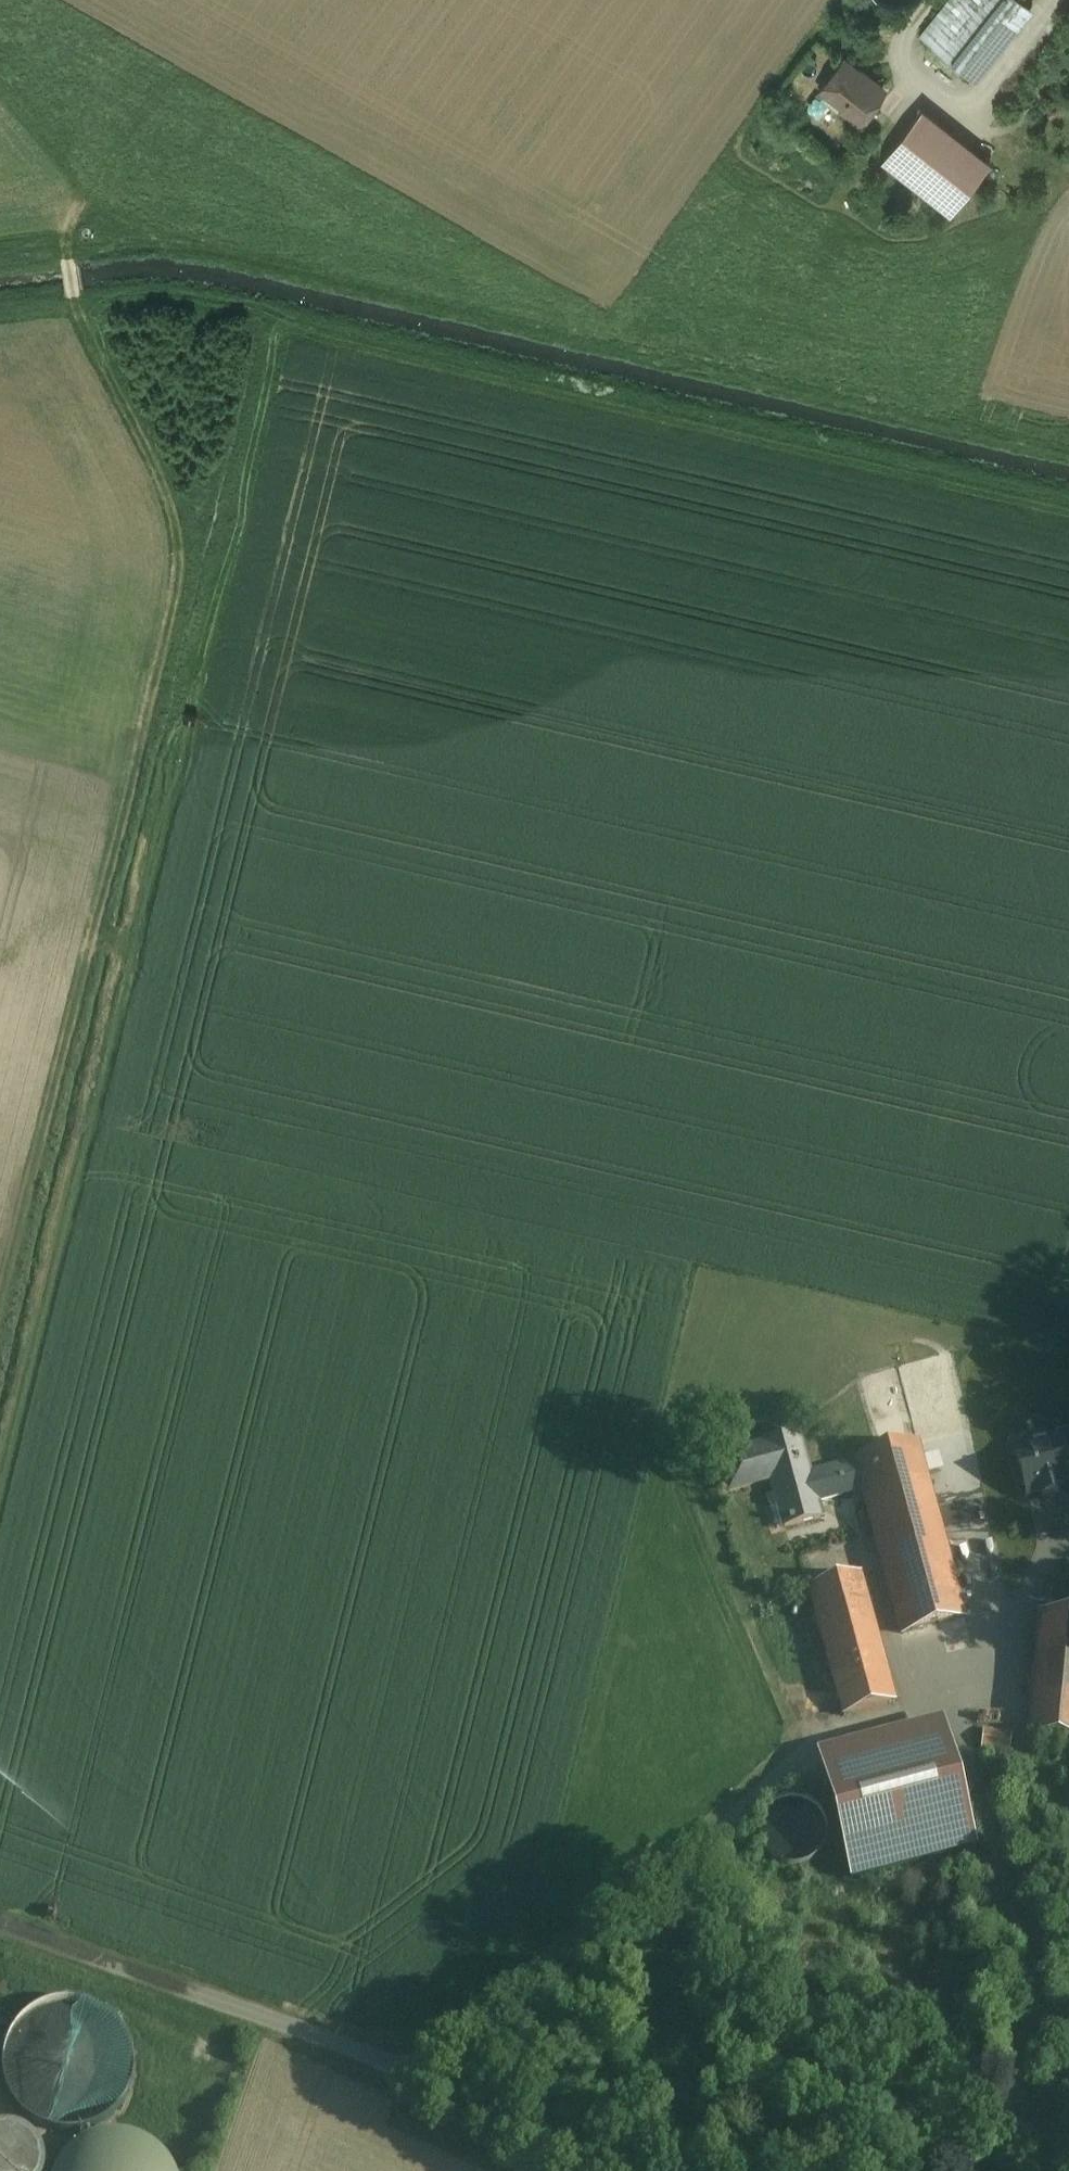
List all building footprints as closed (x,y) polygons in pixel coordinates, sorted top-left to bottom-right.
[(922,35),(942,50),(982,0),(950,0),(922,35)] [(942,50),(977,80),(1033,8),(1023,0),(1017,0),(1011,8),(1001,0),(982,0),(942,50)] [(867,78),(857,70),(858,69),(844,58),(819,89),(823,92),(841,106),(859,120),(884,89),(868,76),(867,78)] [(841,106),(823,92),(820,96),(838,110),(841,106)] [(990,161),(921,107),(881,158),(950,211),(990,161)] [(817,1503),(863,1490),(856,1462),(809,1474),(798,1433),(761,1443),(762,1446),(721,1457),(730,1490),(772,1480),(776,1496),(769,1498),(777,1530),(821,1518),(817,1503)] [(1068,1487),(1068,1466),(1062,1440),(1020,1451),(1024,1467),(1011,1471),(1019,1500),(1068,1487)] [(917,1442),(855,1459),(856,1462),(863,1490),(902,1634),(964,1617),(917,1442)] [(860,1574),(809,1587),(843,1717),(894,1703),(860,1574)] [(1040,1612),(1029,1734),(1065,1737),(1062,1771),(1068,1772),(1068,1615),(1040,1612)] [(982,1749),(1012,1750),(1012,1729),(983,1728),(982,1749)] [(903,1746),(868,1756),(822,1769),(853,1880),(899,1867),(934,1857),(973,1847),(942,1736),(903,1746)] [(11,2097),(26,2116),(48,2129),(73,2133),(98,2126),(118,2111),(131,2090),(135,2063),(128,2038),(112,2017),(88,2004),(62,2002),(37,2010),(18,2027),(6,2048),(4,2073),(11,2097)] [(45,2168),(45,2160),(44,2153),(42,2146),(38,2140),(33,2134),(27,2130),(21,2126),(14,2124),(7,2124),(0,2124),(0,2170),(44,2170),(45,2168)] [(57,2164),(54,2170),(175,2170),(174,2170),(170,2163),(166,2156),(160,2150),(153,2144),(146,2140),(138,2136),(130,2134),(122,2132),(114,2131),(105,2132),(97,2134),(89,2137),(81,2140),(74,2145),(68,2151),(62,2157),(57,2164)]
